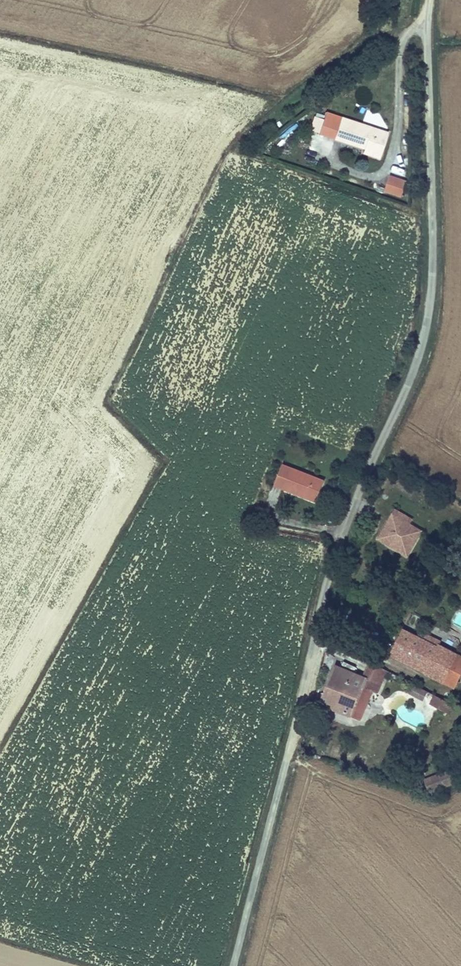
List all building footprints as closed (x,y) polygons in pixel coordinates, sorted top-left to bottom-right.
[(332,135),(362,145),(377,150),(385,129),(339,113),(332,135)] [(376,155),(377,150),(362,145),(360,150),(376,155)] [(325,162),(327,155),(314,151),(312,158),(325,162)] [(383,192),(401,197),(407,180),(389,174),(383,192)] [(331,475),(295,453),(283,473),(304,486),(307,480),(322,489),(331,475)] [(322,489),(307,480),(304,486),(319,494),(322,489)] [(413,526),(396,515),(378,544),(407,562),(421,540),(409,532),(413,526)] [(424,672),(443,682),(455,656),(438,646),(436,649),(404,631),(391,654),(405,662),(408,654),(428,665),(424,672)] [(405,662),(424,672),(428,665),(408,654),(405,662)] [(455,656),(443,682),(453,687),(460,673),(460,660),(455,656)] [(389,670),(372,661),(365,678),(336,665),(321,704),(358,721),(370,692),(378,695),(389,670)] [(408,693),(424,699),(427,690),(412,684),(408,693)] [(435,693),(430,702),(438,707),(442,697),(435,693)] [(453,702),(442,697),(438,707),(447,712),(453,702)] [(460,781),(460,780),(457,769),(452,771),(456,783),(460,781)] [(432,792),(456,783),(452,771),(428,780),(432,792)]
